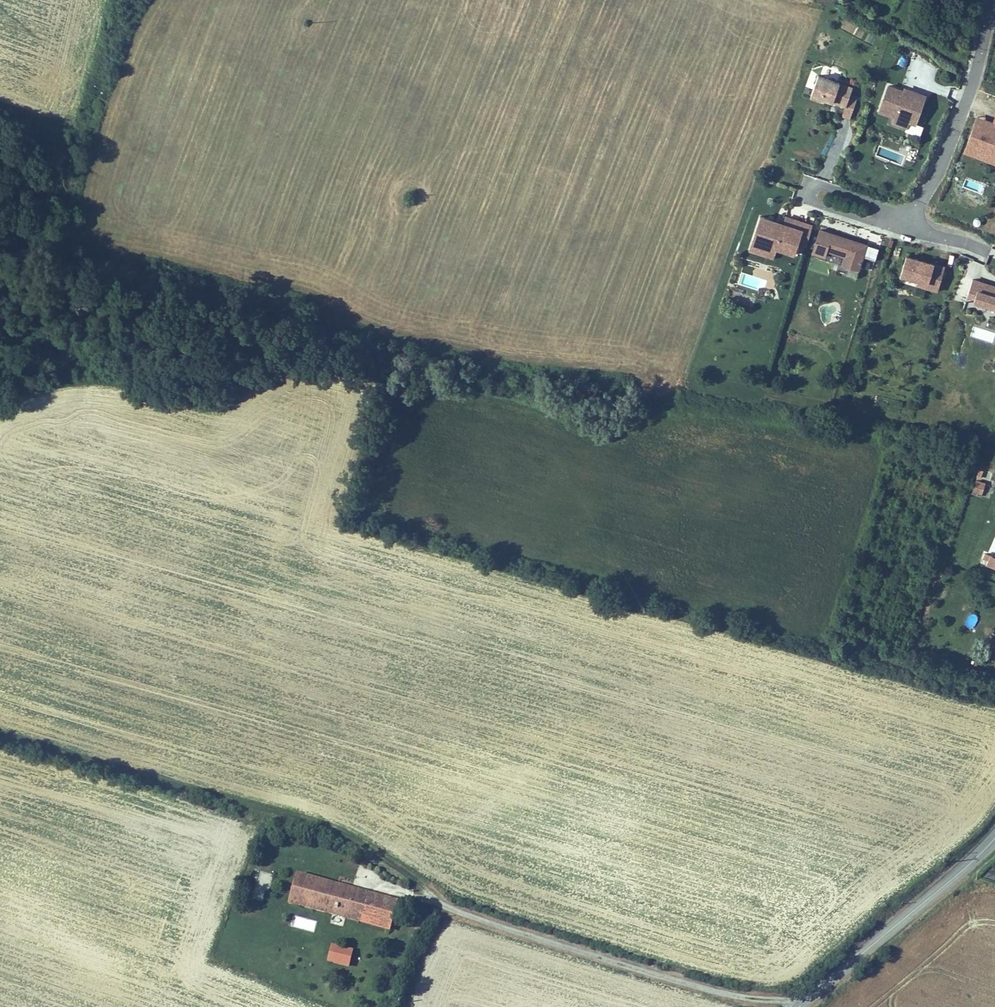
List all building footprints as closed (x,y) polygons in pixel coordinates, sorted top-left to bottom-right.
[(854,84),(819,72),(810,97),(822,102),(823,98),(845,106),(842,116),(851,119),(858,99),(849,96),(854,84)] [(918,122),(928,92),(904,85),(904,88),(888,83),(878,110),(894,115),(892,121),(908,125),(906,129),(921,134),(924,124),(918,122)] [(993,119),(978,113),(963,149),(994,161),(994,114),(993,119)] [(785,219),(761,212),(749,248),(774,257),(778,246),(796,252),(799,243),(808,246),(815,223),(787,213),(785,219)] [(881,246),(832,230),(826,248),(844,254),(841,262),(861,269),(865,256),(876,259),(881,246)] [(947,263),(908,252),(902,272),(918,277),(916,284),(939,291),(947,263)] [(974,276),(968,295),(976,298),(975,300),(994,306),(994,283),(974,276)] [(979,482),(976,491),(983,493),(986,485),(979,482)] [(990,554),(986,565),(994,569),(994,556),(990,554)] [(265,902),(272,873),(258,870),(251,899),(265,902)] [(352,917),(360,889),(291,870),(283,897),(352,917)] [(386,897),(360,889),(352,917),(378,924),(386,897)] [(348,951),(327,944),(323,958),(343,965),(348,951)]
